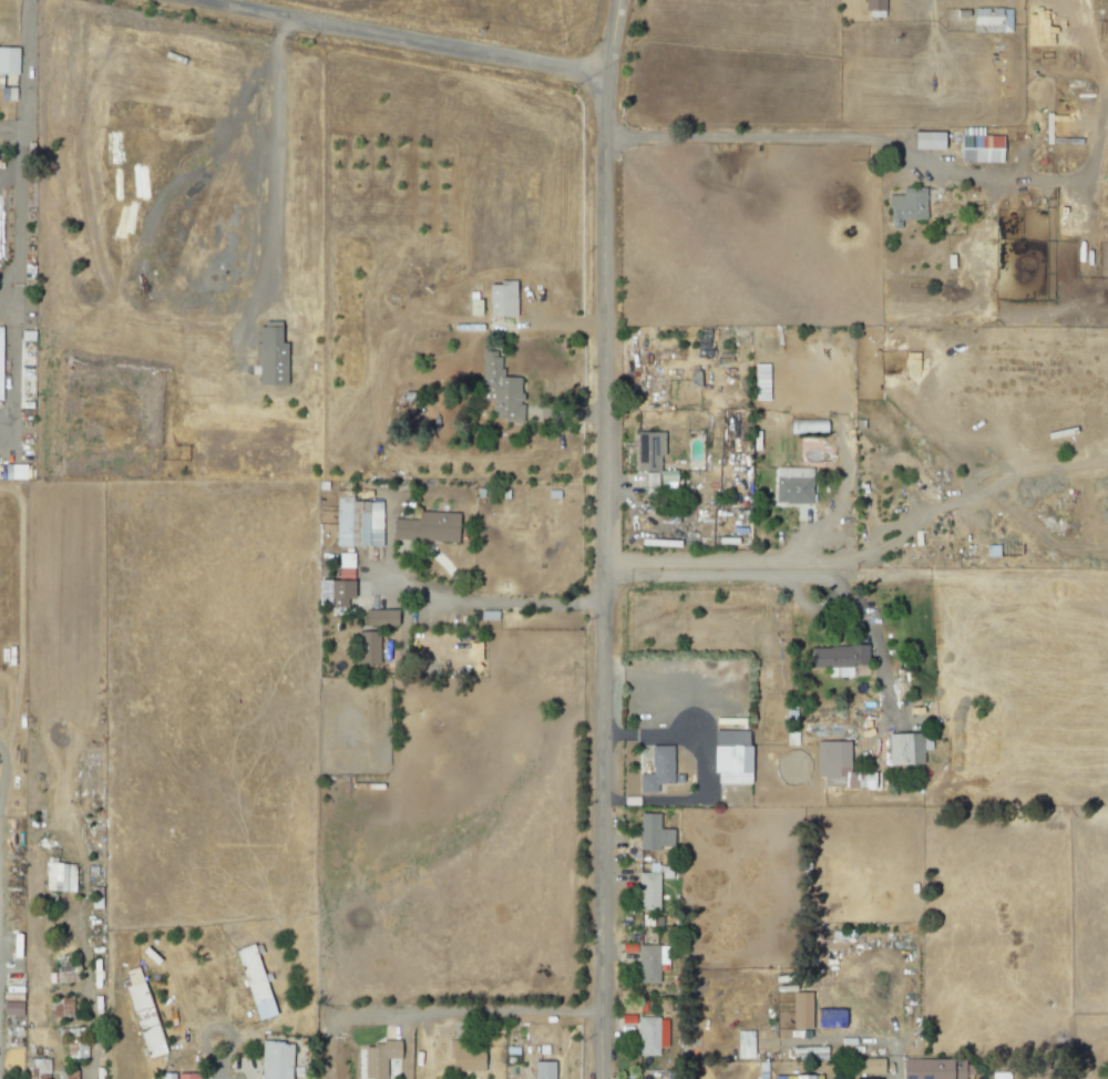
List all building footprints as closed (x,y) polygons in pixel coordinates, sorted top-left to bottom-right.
[(1010,9),(972,8),(971,32),(1010,33),(1010,9)] [(16,75),(17,48),(0,48),(0,74),(16,75)] [(959,162),(1000,163),(1001,136),(981,136),(981,128),(959,128),(959,162)] [(940,150),(940,133),(910,132),(909,149),(940,150)] [(886,196),(887,229),(899,229),(898,221),(924,220),(923,188),(900,188),(900,196),(886,196)] [(486,317),(513,317),(513,283),(486,283),(486,317)] [(480,300),(466,300),(466,316),(480,316),(480,300)] [(277,344),(277,322),(256,322),(255,386),(284,386),(284,344),(277,344)] [(520,378),(499,377),(499,352),(479,352),(478,400),(490,400),(490,421),(519,421),(520,378)] [(824,435),(824,421),(788,419),(788,433),(824,435)] [(636,472),(658,472),(657,457),(662,457),(662,433),(635,434),(636,472)] [(3,480),(24,481),(25,465),(3,464),(3,480)] [(773,504),(808,504),(809,471),(773,470),(773,504)] [(642,473),(643,491),(674,490),(673,471),(656,472),(656,473),(642,473)] [(333,547),(380,548),(381,502),(351,502),(351,498),(334,497),(333,547)] [(456,542),(457,513),(416,512),(415,520),(391,519),(390,540),(456,542)] [(315,581),(314,605),(344,606),(345,599),(350,599),(351,569),(337,569),(337,582),(315,581)] [(385,595),(369,595),(369,611),(363,611),(362,626),(394,626),(394,610),(385,610),(385,595)] [(356,665),(378,665),(377,632),(355,633),(356,665)] [(809,668),(827,668),(827,677),(853,677),(853,663),(865,662),(865,647),(809,648),(809,668)] [(749,732),(711,731),(711,784),(748,785),(749,732)] [(887,766),(922,765),(921,750),(928,750),(928,735),(886,736),(887,766)] [(814,777),(821,777),(821,787),(844,787),(844,774),(848,774),(847,742),(814,742),(814,777)] [(637,793),(655,792),(654,784),(671,784),(670,747),(649,747),(649,774),(637,774),(637,793)] [(639,850),(673,849),(672,829),(658,829),(658,813),(638,813),(639,850)] [(43,863),(42,891),(72,892),(73,864),(43,863)] [(636,910),(657,910),(658,873),(637,873),(636,910)] [(255,1020),(273,1015),(251,944),(233,950),(255,1020)] [(636,983),(656,983),(657,946),(637,945),(636,983)] [(145,1058),(163,1053),(137,966),(122,971),(125,980),(122,981),(145,1058)] [(791,1029),(809,1029),(809,993),(790,993),(791,1029)] [(49,1016),(67,1016),(66,1000),(49,1000),(49,1016)] [(1,1015),(20,1016),(20,1002),(1,1002),(1,1015)] [(636,1056),(656,1056),(656,1047),(666,1047),(666,1023),(657,1023),(657,1017),(635,1017),(636,1056)] [(735,1032),(735,1059),(753,1058),(752,1031),(735,1032)] [(361,1078),(370,1078),(384,1078),(384,1058),(398,1058),(398,1040),(379,1040),(379,1046),(361,1046),(361,1078)] [(87,1042),(67,1043),(68,1059),(87,1058),(87,1042)] [(291,1043),(258,1042),(257,1078),(290,1078),(291,1043)] [(482,1070),(481,1047),(448,1048),(449,1071),(482,1070)] [(852,1075),(881,1074),(880,1059),(851,1060),(852,1075)] [(900,1059),(900,1078),(963,1078),(963,1059),(900,1059)] [(552,1062),(531,1062),(531,1078),(552,1078),(552,1062)]
